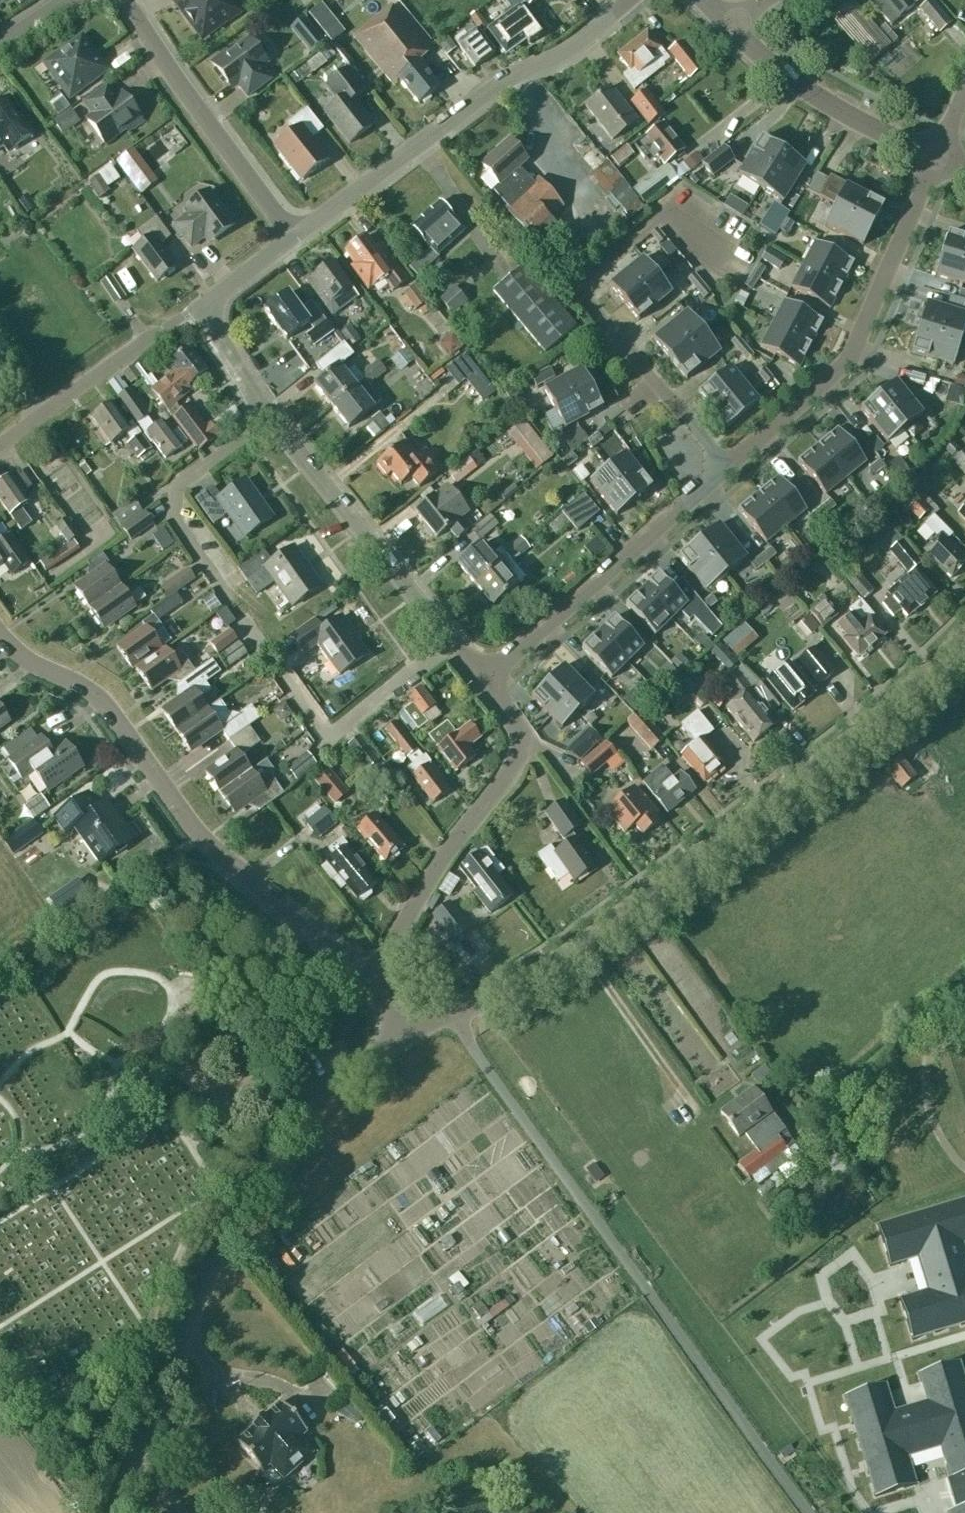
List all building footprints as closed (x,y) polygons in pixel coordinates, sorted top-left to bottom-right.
[(188,4),(187,11),(184,13),(202,38),(225,21),(226,22),(240,12),(231,0),(185,0),(188,4)] [(528,44),(541,35),(515,0),(502,10),(506,16),(487,30),(505,55),(525,40),(528,44)] [(538,0),(522,0),(534,16),(544,9),(538,0)] [(920,0),(882,0),(888,6),(881,12),(891,24),(920,0)] [(950,23),(932,0),(930,0),(920,9),(939,32),(950,23)] [(870,63),(890,45),(853,3),(829,16),(870,63)] [(418,104),(439,87),(420,64),(421,63),(419,61),(429,51),(391,5),(353,37),(394,86),(400,81),(418,104)] [(321,6),(309,16),(318,27),(330,17),(321,6)] [(476,11),(468,17),(480,33),(488,27),(476,11)] [(899,41),(885,26),(880,31),(894,46),(899,41)] [(474,68),(494,53),(477,29),(466,37),(463,33),(454,40),(474,68)] [(314,30),(301,40),(311,53),(324,43),(314,30)] [(632,43),(655,73),(664,66),(662,64),(669,59),(647,31),(632,43)] [(447,55),(455,49),(446,37),(437,43),(447,55)] [(97,59),(81,38),(46,64),(69,96),(97,76),(89,64),(97,59)] [(211,61),(227,83),(233,78),(246,96),(269,79),(260,67),(267,63),(249,39),(228,54),(226,51),(211,61)] [(690,78),(702,68),(681,41),(668,51),(690,78)] [(634,89),(655,73),(632,43),(617,54),(629,70),(623,75),(634,89)] [(320,54),(306,64),(312,72),(312,73),(326,63),(325,62),(320,54)] [(363,91),(346,69),(324,86),(337,102),(324,112),(349,143),(372,125),(352,100),(363,91)] [(106,86),(84,103),(93,115),(86,119),(104,144),(125,128),(127,131),(142,120),(126,99),(119,104),(106,86)] [(610,86),(586,105),(585,106),(611,140),(637,120),(610,86)] [(648,124),(663,113),(645,90),(631,101),(648,124)] [(9,96),(0,102),(0,147),(3,145),(8,151),(32,134),(17,113),(20,111),(9,96)] [(69,106),(62,97),(51,106),(58,115),(69,106)] [(79,121),(70,109),(53,122),(62,134),(79,121)] [(322,129),(306,109),(287,124),(293,131),(273,146),(301,181),(328,160),(311,139),(322,129)] [(663,123),(643,138),(634,145),(648,163),(657,156),(664,165),(683,149),(663,123)] [(739,153),(749,136),(739,130),(729,147),(739,153)] [(760,188),(783,151),(761,137),(738,174),(760,188)] [(480,164),(498,184),(492,190),(507,206),(504,208),(540,249),(561,230),(550,218),(563,206),(538,177),(530,184),(517,169),(527,160),(508,139),(480,164)] [(633,155),(625,145),(610,158),(617,168),(633,155)] [(701,163),(712,177),(734,159),(723,145),(701,163)] [(593,146),(582,156),(594,171),(606,161),(593,146)] [(875,152),(863,146),(858,157),(870,162),(875,152)] [(697,151),(682,162),(689,170),(703,159),(697,151)] [(806,164),(783,151),(760,188),(782,202),(806,164)] [(116,161),(132,182),(144,173),(128,152),(116,161)] [(614,171),(598,184),(608,196),(605,198),(615,209),(618,207),(629,220),(644,207),(614,171)] [(666,186),(655,172),(632,189),(643,203),(666,186)] [(828,180),(816,173),(807,190),(818,196),(828,180)] [(696,174),(690,179),(694,184),(700,180),(696,174)] [(109,191),(98,175),(88,182),(100,198),(109,191)] [(845,185),(830,177),(819,197),(835,205),(845,185)] [(845,185),(835,205),(873,225),(884,205),(845,185)] [(187,214),(170,227),(178,238),(181,235),(190,246),(209,232),(214,239),(236,222),(225,207),(222,210),(208,191),(183,210),(187,214)] [(27,193),(18,200),(27,213),(36,206),(27,193)] [(437,255),(464,230),(438,202),(411,227),(430,248),(410,267),(417,275),(438,257),(437,255)] [(789,212),(774,202),(760,225),(775,235),(779,228),(785,218),(789,212)] [(873,225),(835,205),(824,225),(863,245),(873,225)] [(156,281),(176,267),(159,245),(170,236),(155,216),(135,231),(143,242),(133,249),(156,281)] [(793,223),(785,218),(779,228),(787,233),(793,223)] [(665,239),(657,228),(650,234),(658,244),(665,239)] [(964,261),(964,237),(948,232),(941,254),(964,261)] [(365,236),(345,251),(355,264),(351,267),(368,289),(383,278),(392,290),(407,279),(389,255),(383,260),(365,236)] [(815,241),(803,264),(842,285),(854,262),(815,241)] [(767,247),(760,258),(777,269),(785,258),(767,247)] [(740,253),(735,265),(749,270),(754,259),(740,253)] [(941,254),(934,275),(964,285),(964,261),(941,254)] [(624,303),(657,275),(643,258),(609,285),(624,303)] [(358,297),(351,287),(332,261),(311,276),(306,280),(325,306),(333,315),(358,297)] [(544,352),(575,326),(523,264),(492,290),(544,352)] [(765,268),(757,264),(750,274),(758,279),(765,268)] [(829,308),(842,285),(803,264),(790,288),(829,308)] [(702,283),(694,273),(687,279),(695,289),(702,283)] [(752,290),(758,279),(750,274),(744,285),(752,290)] [(112,275),(100,283),(114,305),(126,297),(112,275)] [(671,293),(657,275),(624,303),(638,320),(671,293)] [(711,293),(702,283),(695,289),(704,299),(711,293)] [(427,299),(415,284),(403,294),(415,309),(427,299)] [(454,287),(438,301),(447,310),(463,296),(454,287)] [(313,346),(332,331),(311,302),(300,310),(288,293),(264,310),(285,339),(308,322),(314,330),(306,336),(313,346)] [(372,305),(366,297),(358,302),(364,311),(372,305)] [(784,300),(772,323),(811,344),(823,320),(784,300)] [(961,340),(964,326),(964,314),(926,302),(918,327),(961,340)] [(735,314),(729,307),(721,315),(726,322),(735,314)] [(669,359),(703,331),(687,311),(653,338),(669,359)] [(811,344),(772,323),(760,346),(799,367),(811,344)] [(360,339),(349,325),(340,333),(350,346),(360,339)] [(953,365),(961,340),(918,327),(911,352),(953,365)] [(451,331),(438,342),(450,357),(464,345),(451,331)] [(720,351),(703,331),(669,359),(686,379),(720,351)] [(737,336),(730,342),(738,352),(745,346),(737,336)] [(352,354),(343,343),(338,347),(338,346),(324,357),(334,369),(314,385),(330,406),(363,380),(359,375),(360,374),(353,366),(345,373),(338,365),(352,354)] [(754,355),(745,346),(738,352),(746,361),(754,355)] [(181,391),(206,371),(187,347),(168,363),(175,371),(150,390),(166,409),(184,395),(181,391)] [(485,398),(495,390),(466,354),(446,370),(458,384),(467,377),(485,398)] [(369,368),(377,378),(385,371),(377,361),(369,368)] [(139,374),(132,365),(122,373),(128,381),(139,374)] [(697,393),(711,411),(744,384),(730,366),(697,393)] [(536,387),(554,377),(549,367),(530,377),(536,387)] [(368,385),(377,378),(369,368),(360,374),(359,375),(363,380),(330,406),(348,428),(373,408),(361,393),(369,387),(368,385)] [(543,389),(554,409),(592,388),(581,368),(543,389)] [(773,377),(764,368),(757,374),(766,383),(773,377)] [(957,375),(955,385),(964,388),(964,377),(957,375)] [(929,376),(925,389),(938,393),(942,380),(929,376)] [(878,395),(905,429),(922,414),(895,381),(878,395)] [(744,384),(711,411),(726,428),(759,402),(744,384)] [(944,401),(964,406),(964,402),(964,389),(948,385),(944,401)] [(592,388),(554,409),(564,429),(603,408),(592,388)] [(147,417),(135,401),(127,389),(116,397),(125,409),(138,425),(147,417)] [(887,443),(905,429),(878,395),(860,409),(887,443)] [(137,458),(151,448),(132,422),(127,425),(111,403),(91,418),(110,444),(125,433),(130,440),(126,443),(137,458)] [(204,426),(188,405),(172,417),(197,451),(219,435),(209,422),(204,426)] [(379,412),(370,419),(381,432),(389,425),(384,419),(379,412)] [(182,445),(186,441),(177,429),(172,433),(162,420),(144,434),(150,442),(152,441),(165,458),(182,445)] [(552,457),(523,420),(507,432),(535,470),(552,457)] [(817,444),(845,478),(866,461),(838,427),(817,444)] [(588,439),(579,428),(563,441),(572,452),(586,440),(588,439)] [(588,439),(586,440),(593,448),(603,440),(596,432),(588,439)] [(424,449),(417,455),(405,440),(376,463),(387,476),(390,473),(400,485),(410,477),(419,487),(441,469),(424,449)] [(952,441),(944,448),(950,456),(958,449),(952,441)] [(825,494),(845,478),(817,444),(797,460),(825,494)] [(917,444),(907,452),(918,466),(928,457),(917,444)] [(951,461),(964,475),(964,448),(951,461)] [(577,460),(571,452),(562,460),(567,468),(577,460)] [(625,453),(607,467),(634,501),(652,487),(625,453)] [(477,455),(469,461),(476,469),(483,463),(477,455)] [(884,467),(878,459),(869,467),(875,474),(884,467)] [(634,501),(607,467),(589,481),(616,515),(634,501)] [(32,486),(20,469),(10,476),(0,482),(0,502),(9,515),(20,530),(30,523),(20,508),(28,502),(22,493),(32,486)] [(758,492),(786,526),(806,510),(778,475),(758,492)] [(244,537),(271,518),(261,503),(259,504),(253,495),(255,494),(244,480),(218,499),(219,501),(214,505),(204,491),(194,498),(212,524),(228,513),(244,537)] [(469,513),(454,495),(447,486),(434,496),(434,495),(415,511),(436,537),(448,528),(456,538),(471,526),(464,517),(469,513)] [(765,543),(786,526),(758,492),(737,508),(765,543)] [(924,493),(917,500),(928,511),(932,516),(933,515),(939,510),(924,493)] [(597,512),(586,499),(583,495),(562,513),(576,530),(597,512)] [(141,511),(132,499),(111,515),(120,527),(141,511)] [(835,507),(829,500),(819,507),(825,515),(835,507)] [(919,519),(928,511),(917,500),(908,507),(919,519)] [(825,515),(819,507),(810,515),(816,522),(825,515)] [(130,540),(153,524),(145,513),(122,529),(130,540)] [(498,524),(489,514),(470,530),(479,540),(498,524)] [(938,536),(923,550),(950,578),(964,564),(964,559),(946,540),(952,534),(933,515),(932,516),(924,524),(934,534),(935,533),(938,536)] [(79,535),(67,517),(54,526),(66,544),(39,562),(45,572),(79,550),(73,539),(79,535)] [(698,540),(726,574),(746,558),(719,523),(698,540)] [(899,538),(890,528),(881,536),(891,546),(899,538)] [(0,542),(0,569),(3,566),(10,576),(29,564),(10,535),(0,542)] [(520,538),(512,545),(521,554),(529,548),(520,538)] [(706,591),(726,574),(698,540),(678,556),(706,591)] [(907,617),(935,594),(915,568),(921,563),(901,540),(889,550),(909,575),(904,579),(901,577),(893,584),(895,586),(883,596),(886,600),(882,603),(893,616),(901,609),(907,617)] [(597,541),(586,550),(596,562),(607,553),(597,541)] [(508,557),(503,552),(497,544),(489,551),(482,543),(458,564),(475,585),(508,557)] [(475,585),(493,606),(515,587),(525,578),(512,562),(521,554),(512,545),(503,552),(508,557),(475,585)] [(292,606),(320,586),(292,547),(271,562),(263,550),(237,569),(246,581),(265,568),(292,606)] [(775,555),(770,547),(760,555),(766,562),(775,555)] [(75,588),(89,608),(120,586),(106,567),(109,565),(101,553),(86,563),(88,566),(86,580),(75,588)] [(766,562),(760,555),(750,563),(756,570),(766,562)] [(195,579),(187,567),(159,586),(167,598),(195,579)] [(687,603),(658,573),(641,589),(671,619),(679,611),(689,621),(692,617),(712,637),(721,627),(695,595),(687,603)] [(873,590),(860,574),(850,583),(863,599),(873,590)] [(120,586),(89,608),(102,627),(145,598),(139,589),(127,597),(120,586)] [(654,635),(671,619),(641,589),(625,605),(654,635)] [(149,611),(152,615),(141,623),(144,627),(116,647),(132,669),(161,648),(152,635),(162,628),(157,621),(183,602),(176,593),(149,611)] [(549,599),(544,593),(529,606),(534,612),(549,599)] [(716,603),(710,595),(701,603),(707,610),(716,603)] [(821,627),(837,615),(824,599),(809,611),(821,627)] [(857,657),(885,635),(871,617),(873,615),(860,599),(849,609),(852,613),(837,625),(846,636),(842,639),(857,657)] [(299,649),(286,659),(292,668),(306,658),(303,655),(317,645),(338,674),(366,655),(350,632),(352,631),(341,616),(321,630),(313,619),(290,636),(299,649)] [(614,616),(597,632),(627,662),(643,646),(614,616)] [(229,630),(210,644),(217,653),(237,640),(229,630)] [(627,662),(597,632),(581,648),(611,678),(627,662)] [(699,632),(692,640),(703,651),(711,643),(699,632)] [(731,632),(723,639),(730,647),(738,640),(731,632)] [(709,650),(723,665),(733,657),(718,641),(709,650)] [(246,654),(237,642),(217,656),(226,668),(246,654)] [(799,674),(791,681),(782,670),(768,682),(777,692),(792,711),(813,693),(811,690),(834,672),(813,647),(792,665),(799,674)] [(195,672),(194,671),(181,653),(173,659),(165,648),(136,669),(151,690),(165,681),(178,682),(176,685),(195,672)] [(687,661),(679,653),(671,661),(679,669),(687,661)] [(195,672),(176,685),(176,695),(179,700),(162,712),(176,731),(207,709),(199,698),(211,690),(205,682),(220,672),(211,660),(194,671),(195,672)] [(547,681),(578,712),(594,696),(563,665),(547,681)] [(758,681),(751,688),(736,669),(723,679),(736,695),(739,692),(742,695),(726,708),(753,742),(775,724),(767,715),(778,706),(758,681)] [(683,673),(673,681),(688,698),(698,689),(683,673)] [(660,675),(650,684),(657,692),(668,683),(660,675)] [(561,728),(578,712),(547,681),(531,697),(561,728)] [(434,705),(420,686),(406,697),(411,703),(402,710),(417,730),(427,722),(422,715),(434,705)] [(632,688),(622,699),(634,711),(645,700),(632,688)] [(283,703),(272,710),(280,721),(290,713),(283,703)] [(248,726),(260,718),(250,705),(237,714),(226,712),(226,711),(214,719),(207,709),(176,731),(190,751),(220,729),(228,740),(238,733),(248,726)] [(9,721),(0,709),(0,728),(9,721)] [(664,738),(639,710),(626,722),(650,750),(664,738)] [(703,783),(725,765),(703,738),(712,731),(696,711),(680,724),(696,743),(681,755),(703,783)] [(432,803),(447,791),(440,782),(443,780),(424,755),(422,757),(394,721),(384,729),(412,764),(407,769),(412,775),(411,776),(432,803)] [(479,738),(468,723),(455,733),(446,721),(427,735),(437,748),(436,748),(455,772),(474,757),(467,748),(479,738)] [(205,773),(219,793),(250,771),(240,756),(259,742),(248,726),(238,733),(228,740),(236,751),(205,773)] [(589,727),(565,751),(580,760),(601,740),(589,727)] [(378,760),(359,736),(347,744),(366,769),(378,760)] [(65,743),(51,752),(40,737),(10,758),(24,778),(33,772),(46,791),(82,767),(65,743)] [(605,741),(579,763),(590,777),(616,755),(614,751),(605,741)] [(316,765),(306,752),(286,768),(297,781),(316,765)] [(902,788),(916,776),(899,755),(884,768),(902,788)] [(250,771),(219,793),(233,812),(251,799),(259,810),(283,793),(270,775),(274,772),(266,760),(250,771)] [(667,813),(694,791),(679,772),(672,778),(662,765),(642,782),(667,813)] [(348,792),(328,768),(313,779),(334,804),(348,792)] [(658,821),(653,816),(658,812),(638,788),(633,791),(631,789),(606,810),(624,832),(634,824),(642,834),(658,821)] [(99,863),(133,838),(107,801),(98,807),(88,793),(53,817),(64,832),(73,826),(99,863)] [(49,807),(40,794),(23,806),(32,819),(49,807)] [(580,825),(563,801),(545,813),(566,844),(554,853),(549,846),(537,855),(557,882),(568,874),(573,881),(595,866),(576,838),(575,838),(571,832),(580,825)] [(336,822),(323,807),(304,823),(317,838),(336,822)] [(385,863),(403,848),(374,813),(356,828),(385,863)] [(43,832),(39,827),(37,829),(32,821),(34,820),(33,820),(3,842),(12,855),(43,832)] [(356,858),(346,846),(347,845),(341,837),(328,848),(334,856),(327,862),(338,876),(333,880),(340,889),(345,885),(356,898),(357,897),(359,899),(363,900),(370,895),(370,890),(368,888),(375,883),(355,858),(356,858)] [(477,891),(473,894),(489,914),(513,896),(497,875),(503,870),(485,847),(478,852),(459,867),(477,891)] [(448,870),(438,888),(450,895),(460,877),(448,870)] [(470,929),(450,903),(431,918),(451,944),(470,929)] [(261,1065),(275,1055),(268,1045),(254,1054),(261,1065)] [(764,1063),(750,1074),(758,1085),(772,1075),(764,1063)] [(752,1175),(758,1184),(772,1173),(773,1175),(770,1177),(777,1187),(784,1181),(776,1171),(789,1161),(800,1153),(771,1112),(770,1113),(752,1089),(720,1112),(738,1137),(744,1133),(757,1150),(738,1163),(748,1177),(752,1175)] [(826,1139),(815,1125),(808,1131),(819,1144),(826,1139)] [(852,1176),(835,1153),(829,1158),(841,1174),(839,1176),(843,1182),(852,1176)] [(434,1167),(425,1173),(431,1181),(440,1175),(434,1167)] [(877,1224),(878,1227),(890,1266),(898,1263),(897,1260),(918,1254),(929,1292),(909,1298),(908,1295),(899,1298),(911,1336),(912,1340),(916,1338),(915,1335),(933,1329),(934,1333),(939,1332),(938,1328),(959,1321),(961,1325),(964,1324),(964,1320),(964,1256),(960,1241),(964,1239),(964,1201),(957,1203),(956,1200),(951,1201),(953,1205),(931,1211),(930,1208),(926,1209),(927,1213),(905,1219),(904,1216),(899,1217),(901,1220),(882,1226),(881,1222),(877,1224)] [(448,1234),(439,1240),(445,1249),(454,1243),(448,1234)] [(595,1317),(584,1325),(589,1332),(600,1324),(595,1317)] [(318,1320),(310,1326),(317,1335),(325,1329),(318,1320)] [(335,1355),(349,1370),(355,1365),(341,1349),(335,1355)] [(844,1395),(845,1399),(849,1398),(854,1417),(851,1418),(852,1422),(855,1421),(862,1443),(858,1444),(860,1448),(863,1447),(870,1469),(866,1470),(868,1474),(871,1473),(877,1491),(873,1492),(874,1496),(878,1495),(917,1484),(914,1475),(910,1476),(904,1455),(943,1443),(949,1464),(945,1465),(949,1477),(945,1478),(954,1509),(947,1511),(947,1512),(964,1512),(964,1391),(964,1388),(964,1383),(963,1384),(957,1365),(961,1364),(960,1360),(956,1361),(917,1373),(920,1382),(924,1381),(930,1401),(891,1413),(885,1392),(889,1391),(886,1382),(844,1395)] [(300,1437),(307,1431),(281,1401),(264,1417),(262,1415),(251,1424),(253,1426),(236,1442),(262,1471),(270,1464),(283,1479),(313,1452),(300,1437)] [(385,1408),(379,1412),(388,1423),(394,1419),(385,1408)] [(417,1440),(408,1448),(416,1458),(426,1450),(417,1440)]
